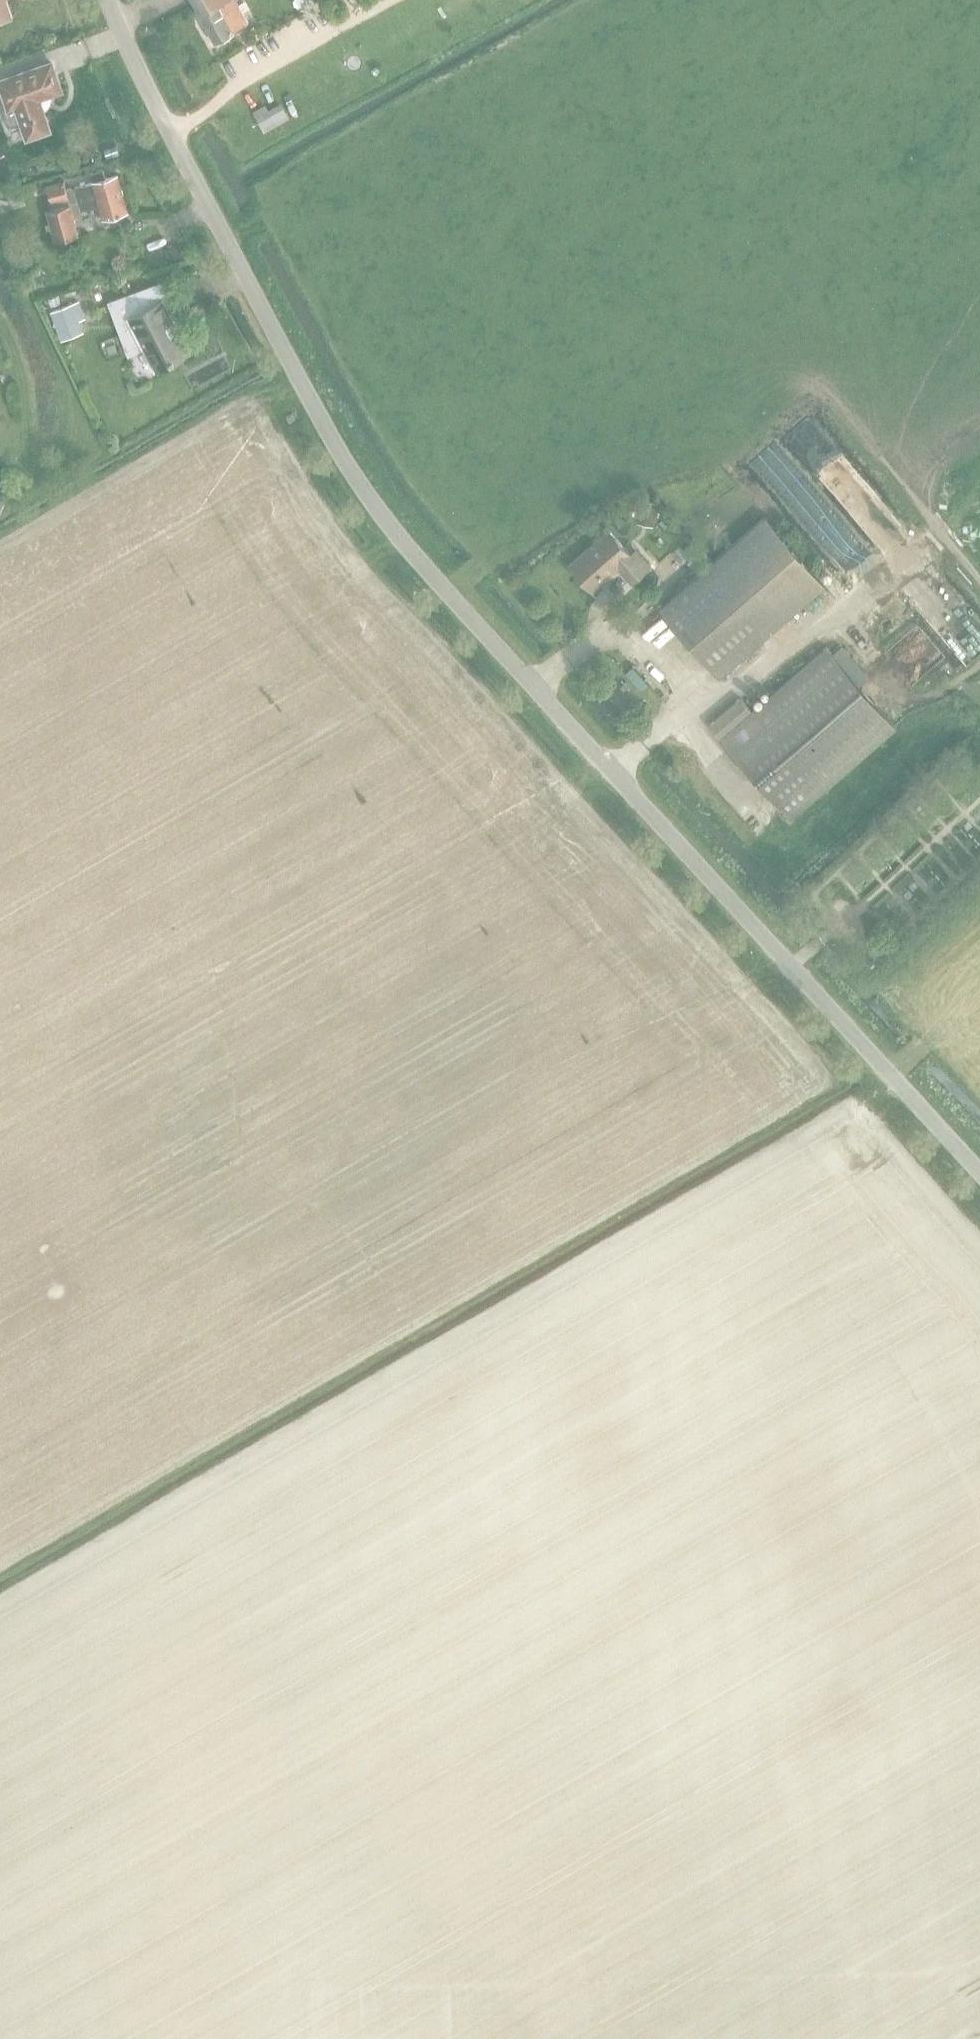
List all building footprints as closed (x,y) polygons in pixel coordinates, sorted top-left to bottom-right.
[(10,16),(4,0),(0,0),(0,20),(10,16)] [(213,40),(247,22),(235,0),(193,0),(213,40)] [(49,130),(42,109),(46,108),(49,105),(51,101),(52,97),(50,93),(61,90),(51,61),(0,79),(0,85),(8,107),(4,108),(9,125),(21,121),(26,138),(49,130)] [(118,174),(105,177),(103,168),(89,172),(92,181),(75,186),(81,209),(93,206),(96,217),(127,209),(118,174)] [(46,185),(51,202),(68,197),(63,180),(46,185)] [(46,209),(55,240),(78,234),(70,203),(46,209)] [(161,300),(146,308),(138,291),(111,302),(129,350),(144,344),(155,366),(187,350),(161,300)] [(52,311),(58,326),(83,316),(77,302),(52,311)] [(640,501),(638,525),(654,528),(659,503),(640,501)] [(660,606),(719,674),(824,583),(765,515),(660,606)] [(635,549),(630,553),(607,526),(594,538),(596,540),(569,563),(592,589),(618,565),(631,580),(648,563),(635,549)] [(826,646),(751,709),(742,697),(709,724),(790,819),(896,727),(826,646)] [(864,948),(855,956),(865,967),(873,959),(864,948)]
